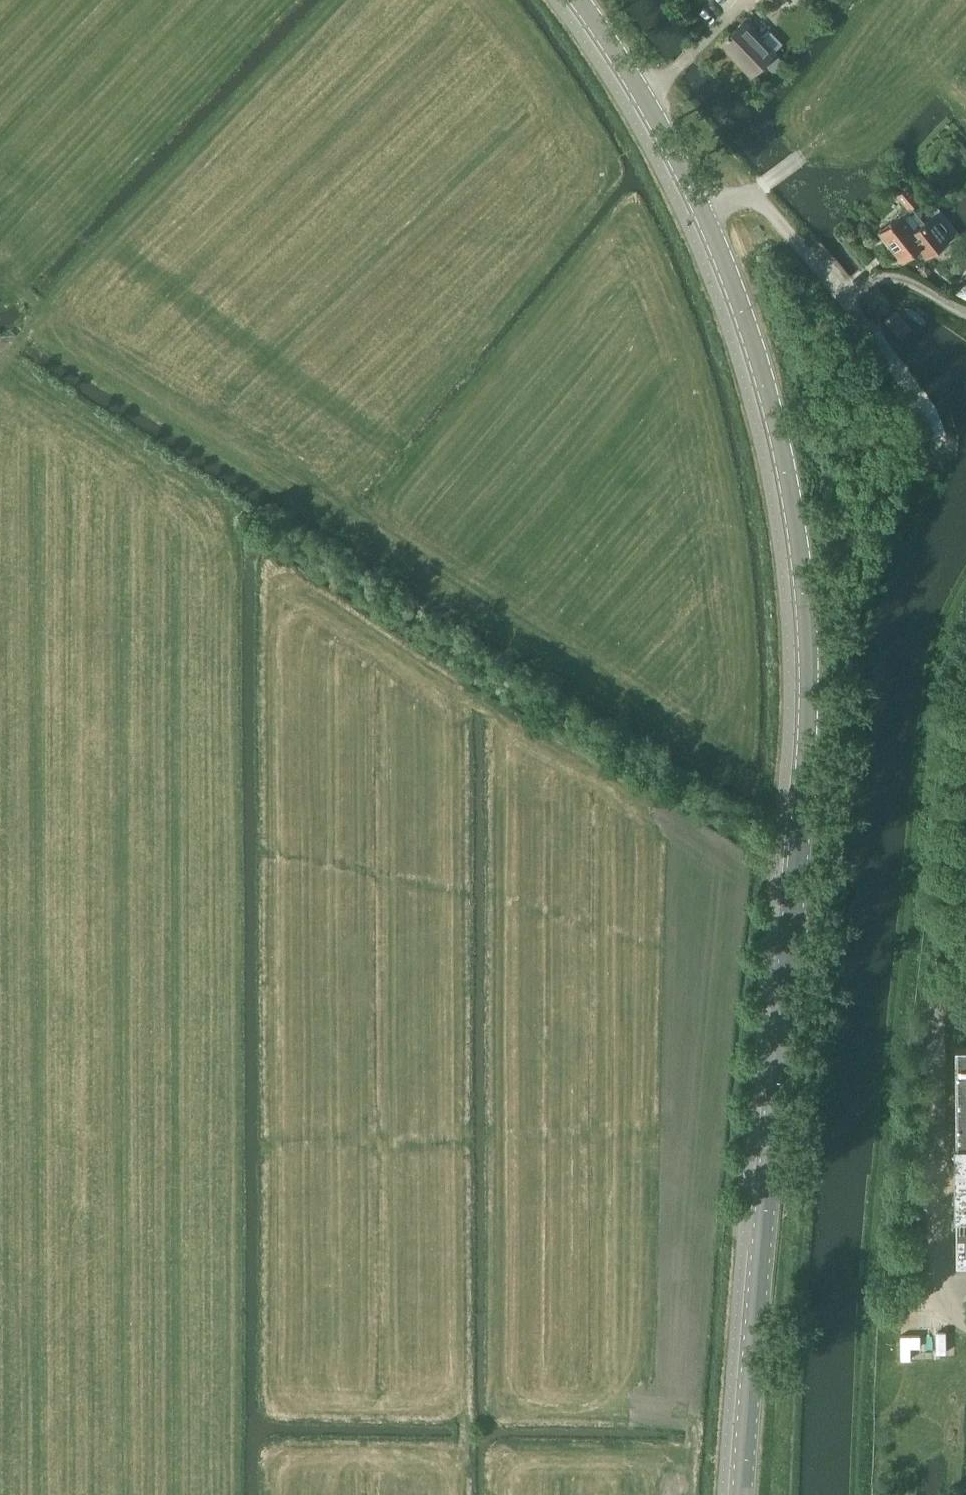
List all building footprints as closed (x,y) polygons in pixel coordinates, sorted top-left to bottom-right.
[(743,21),(720,44),(751,75),(763,63),(773,72),(783,62),(773,52),(782,43),(770,31),(761,40),(743,21)] [(908,209),(918,201),(907,187),(897,196),(908,209)] [(902,214),(880,231),(903,259),(916,249),(921,256),(924,254),(926,257),(948,239),(944,233),(946,231),(946,228),(941,222),(938,222),(936,223),(932,218),(924,223),(923,222),(912,208),(911,206),(908,209),(902,214)]
